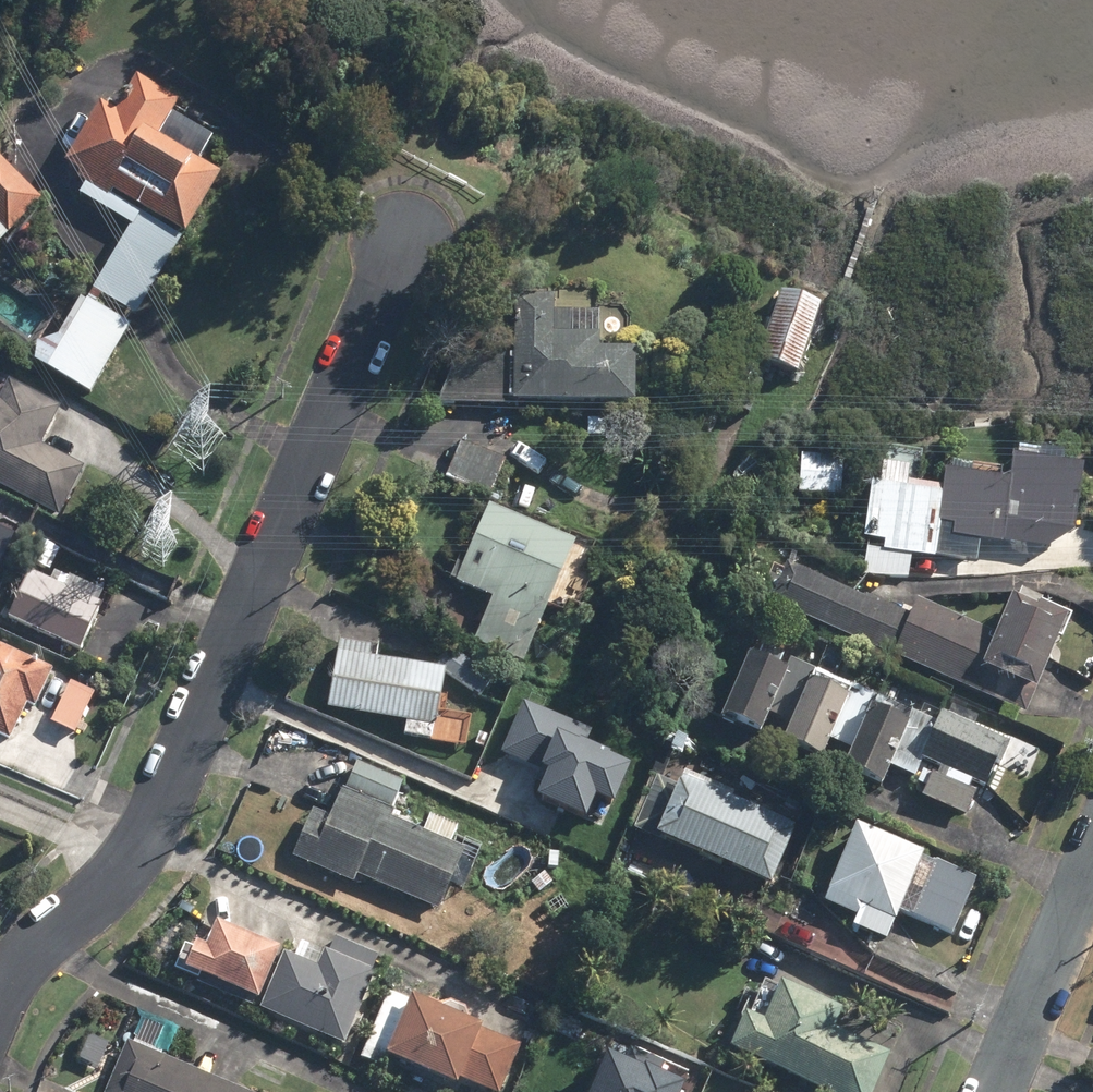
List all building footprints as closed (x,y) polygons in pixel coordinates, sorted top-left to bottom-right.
[(122,109),(107,100),(71,160),(87,169),(83,175),(91,180),(84,192),(135,222),(96,289),(141,314),(180,247),(227,171),(205,158),(219,134),(178,110),(185,97),(143,72),(122,109)] [(47,199),(1,155),(0,155),(0,220),(15,233),(47,199)] [(824,307),(781,291),(754,360),(797,376),(824,307)] [(521,293),(520,397),(643,399),(643,346),(607,346),(607,332),(578,331),(578,310),(559,309),(560,293),(521,293)] [(40,359),(96,391),(135,323),(86,295),(63,334),(42,340),(40,359)] [(63,514),(89,463),(46,442),(65,404),(14,378),(5,396),(0,398),(0,483),(63,514)] [(509,455),(463,440),(451,474),(497,489),(509,455)] [(839,460),(796,457),(793,497),(836,500),(839,460)] [(871,489),(863,487),(854,543),(874,546),(872,555),(855,554),(851,582),(896,583),(899,560),(965,570),(969,546),(1035,555),(1063,537),(1075,469),(1005,459),(1002,484),(937,474),(933,494),(898,488),(900,472),(874,468),(871,489)] [(583,538),(495,502),(462,581),(498,595),(479,641),(528,662),(583,538)] [(1,573),(19,533),(0,525),(0,573),(1,573)] [(54,577),(34,567),(13,614),(86,647),(107,601),(104,599),(109,589),(74,573),(73,576),(58,569),(54,577)] [(779,569),(761,609),(1016,722),(1028,695),(1030,695),(1063,621),(1036,609),(1037,606),(1016,597),(1012,605),(1007,602),(989,642),(909,606),(902,623),(779,569)] [(135,629),(115,620),(98,658),(118,667),(135,629)] [(375,644),(343,639),(332,706),(412,719),(410,732),(441,737),(452,666),(374,654),(375,644)] [(16,737),(32,701),(41,705),(58,667),(0,640),(0,729),(16,737)] [(778,657),(757,651),(730,713),(769,730),(796,666),(778,657)] [(841,681),(819,672),(792,737),(831,753),(858,688),(841,681)] [(99,691),(75,679),(55,719),(79,731),(99,691)] [(533,793),(587,816),(597,792),(615,800),(632,760),(611,751),(611,749),(586,738),(591,727),(523,698),(501,751),(544,769),(533,793)] [(902,707),(879,701),(853,764),(892,780),(917,719),(902,707)] [(1015,739),(947,709),(925,756),(945,765),(942,773),(938,771),(927,795),(970,814),(981,789),(974,786),(977,779),(990,785),(1000,764),(1003,766),(1015,739)] [(350,787),(346,786),(334,815),(316,807),(296,856),(358,882),(362,873),(444,907),(470,845),(396,814),(399,807),(397,807),(408,779),(361,760),(350,787)] [(787,835),(673,784),(669,793),(646,783),(622,837),(650,850),(652,844),(761,892),(787,835)] [(915,861),(848,832),(813,909),(847,925),(843,934),(875,949),(915,861)] [(289,945),(225,918),(214,942),(205,938),(193,966),(267,997),(289,945)] [(299,954),(292,951),(268,1008),(351,1043),(382,970),(377,968),(384,953),(339,933),(332,949),(306,938),(299,954)] [(393,989),(364,1056),(390,1067),(397,1053),(466,1082),(467,1079),(498,1091),(504,1091),(525,1043),(489,1028),(491,1022),(421,992),(417,1000),(393,989)] [(736,1021),(719,1059),(793,1091),(866,1091),(880,1061),(825,1036),(834,1016),(773,989),(755,1029),(736,1021)] [(131,1039),(109,1091),(259,1091),(131,1039)]
